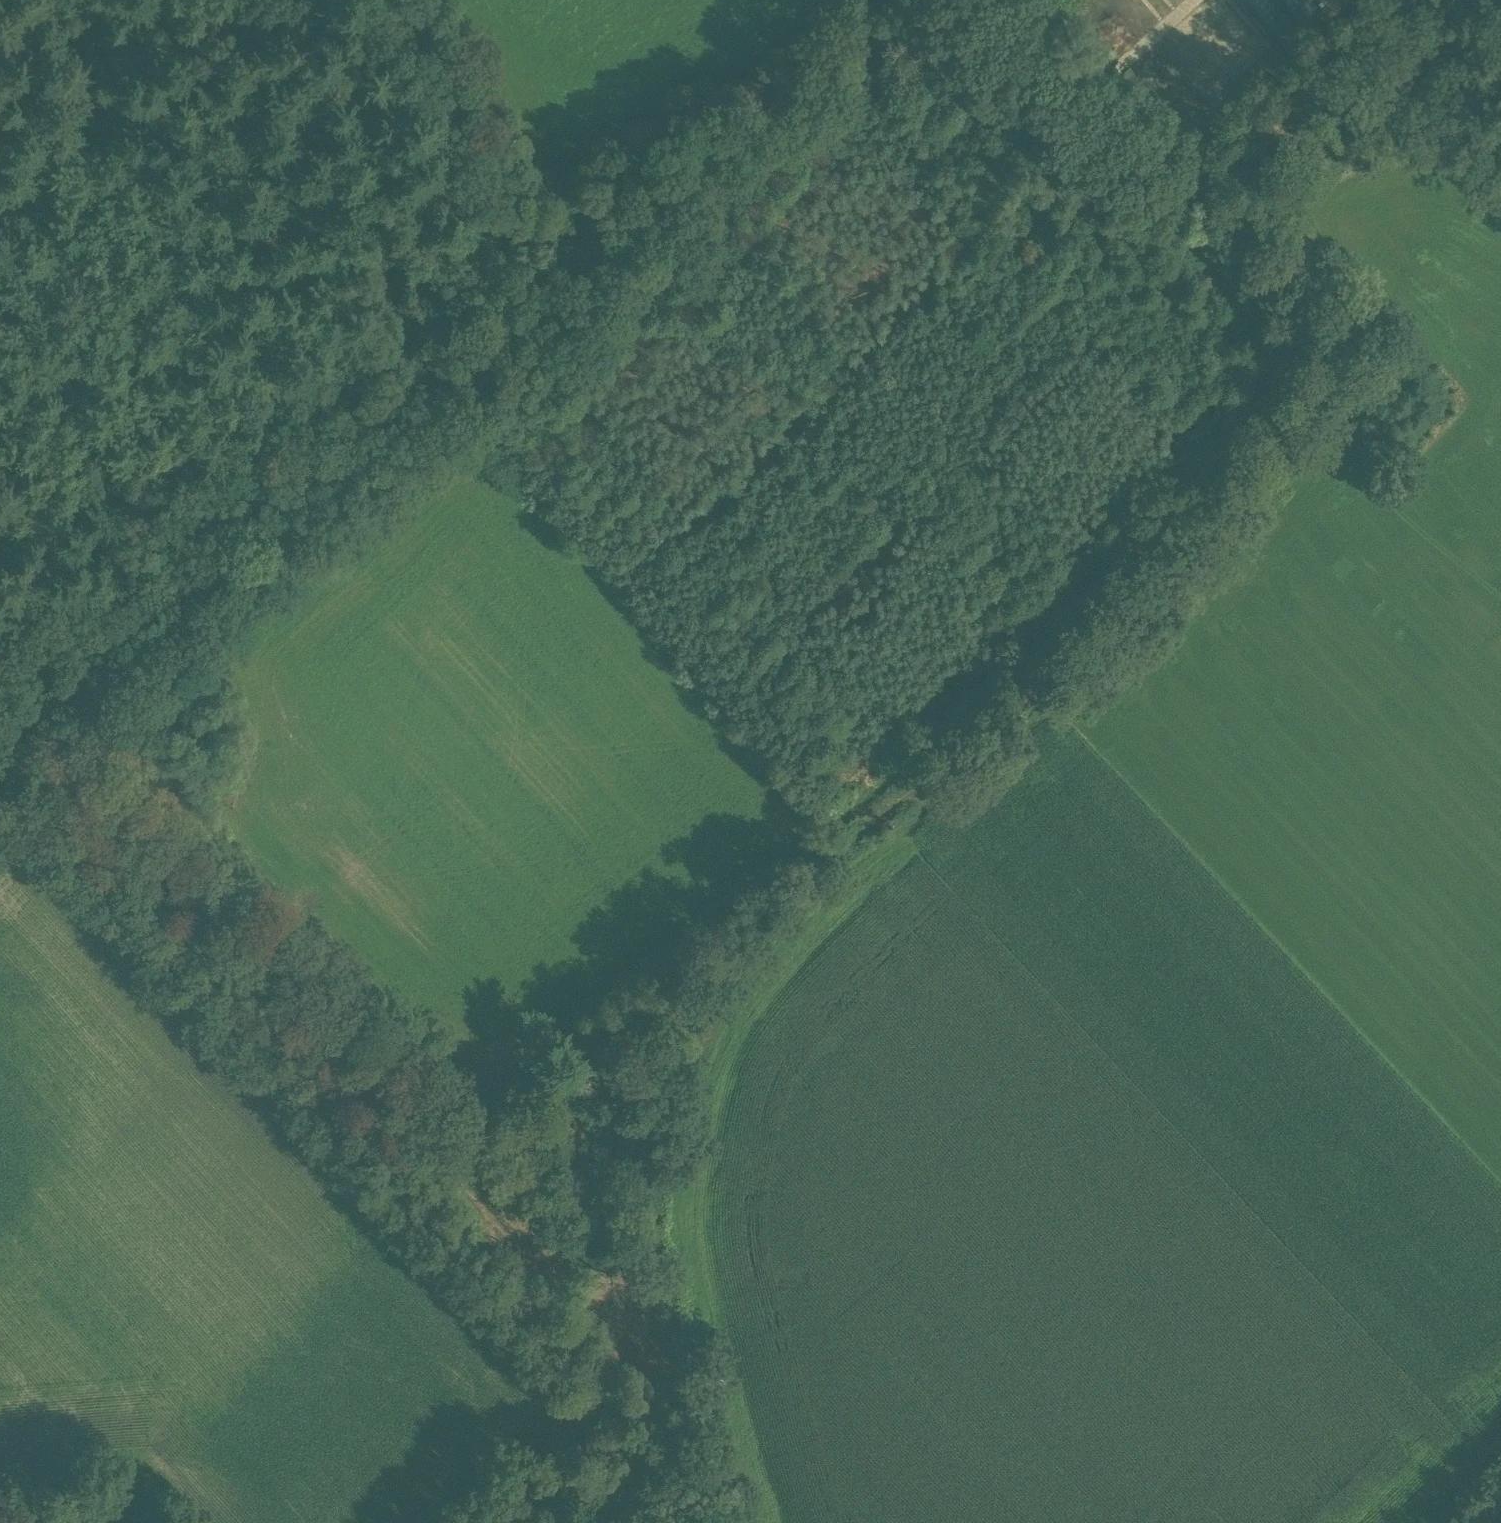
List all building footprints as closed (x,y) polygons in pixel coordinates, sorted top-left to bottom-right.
[(1307,0),(1247,0),(1278,30),(1307,0)]
